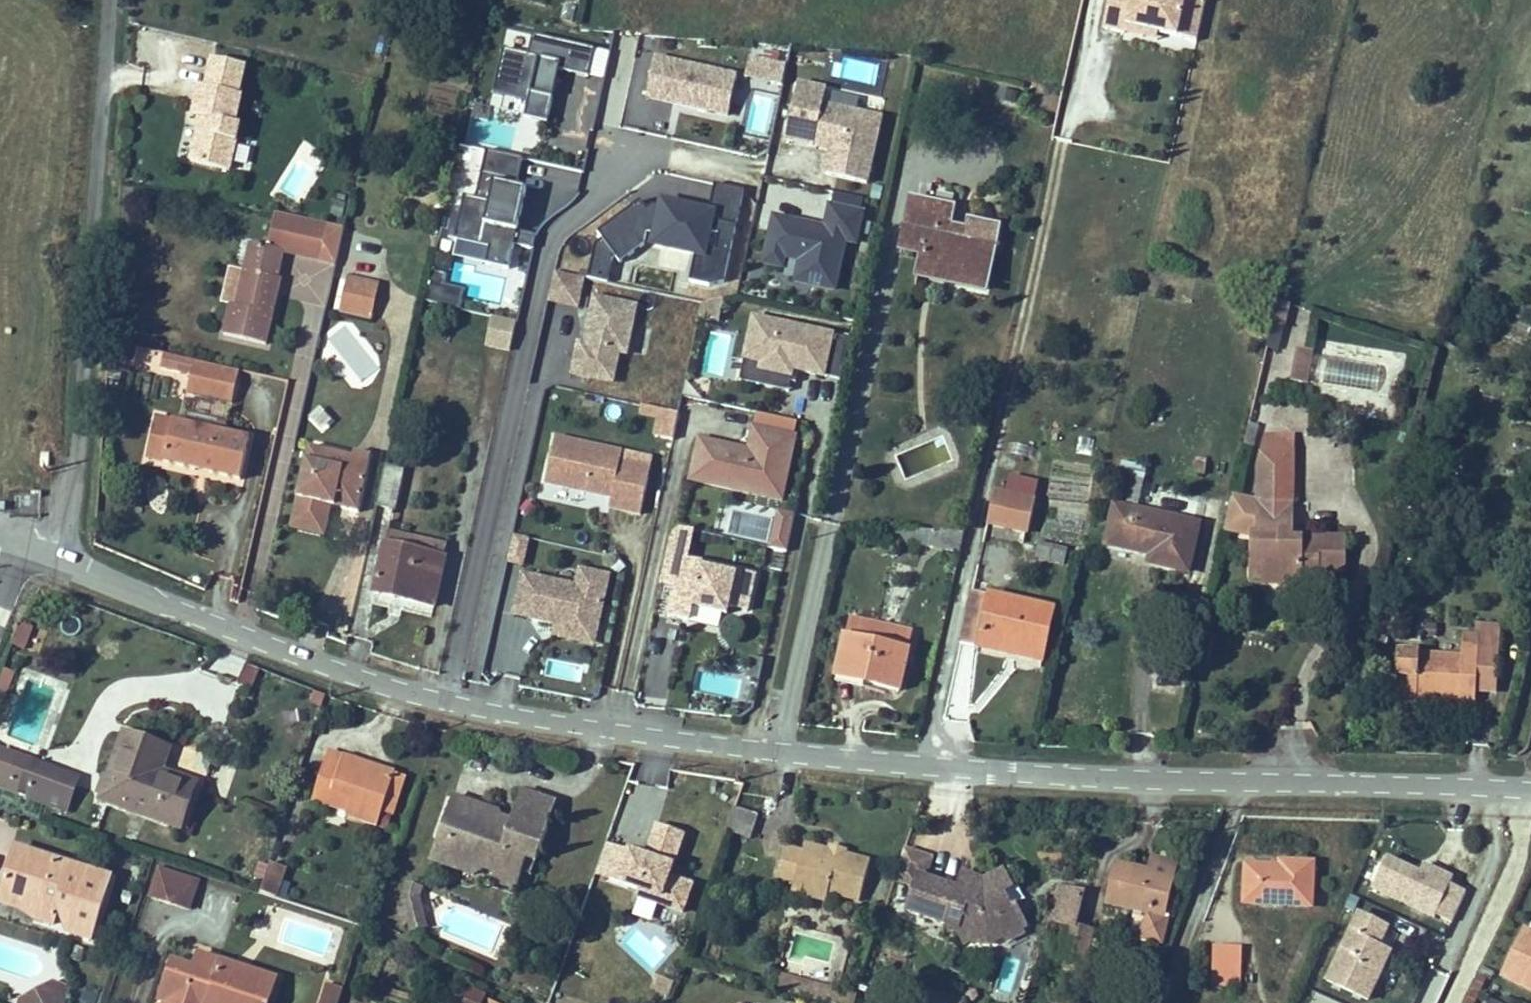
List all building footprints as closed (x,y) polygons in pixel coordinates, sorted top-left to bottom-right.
[(1186,0),(1110,0),(1104,28),(1125,33),(1127,26),(1159,33),(1178,37),(1186,0)] [(1206,0),(1186,0),(1178,37),(1197,42),(1206,0)] [(1157,40),(1159,33),(1127,26),(1125,33),(1157,40)] [(525,117),(547,122),(559,70),(589,76),(595,50),(533,35),(529,55),(503,49),(493,92),(529,100),(525,117)] [(728,117),(738,70),(655,51),(644,97),(728,117)] [(244,66),(212,59),(206,88),(199,87),(193,116),(202,118),(191,162),(230,170),(239,125),(235,124),(241,96),(238,95),(244,66)] [(823,86),(796,81),(785,138),(829,148),(825,170),(865,178),(877,116),(819,104),(823,86)] [(748,108),(752,84),(738,82),(734,105),(748,108)] [(751,90),(746,133),(772,136),(777,93),(751,90)] [(485,264),(508,269),(513,245),(534,249),(538,236),(516,231),(525,190),(515,188),(522,159),(486,150),(475,199),(463,197),(454,240),(489,247),(485,264)] [(724,283),(744,190),(715,184),(708,213),(662,203),(661,207),(652,205),(647,209),(640,199),(596,229),(604,240),(596,245),(589,279),(608,283),(613,260),(615,258),(617,260),(644,241),(696,253),(689,282),(709,287),(724,283)] [(861,213),(865,198),(833,192),(830,207),(861,213)] [(953,209),(913,200),(903,248),(923,253),(921,265),(959,274),(957,284),(986,290),(999,229),(971,223),(969,232),(949,228),(953,209)] [(855,241),(861,213),(830,207),(826,226),(774,215),(765,261),(782,265),(785,254),(801,258),(820,262),(815,283),(835,288),(846,239),(855,241)] [(329,226),(275,214),(267,248),(250,244),(244,271),(250,273),(242,308),(231,306),(224,335),(266,345),(281,279),(278,279),(275,278),(276,271),(279,272),(284,252),(321,260),(329,226)] [(343,229),(329,226),(321,260),(335,263),(343,229)] [(796,279),(815,283),(820,262),(801,258),(796,279)] [(244,271),(229,268),(221,303),(231,306),(242,308),(250,273),(244,271)] [(584,278),(554,271),(548,301),(578,307),(584,278)] [(446,275),(431,272),(424,301),(463,309),(465,301),(460,300),(462,289),(443,285),(446,275)] [(340,312),(371,319),(379,284),(348,278),(340,312)] [(637,307),(594,298),(587,333),(585,345),(579,343),(573,374),(613,383),(619,354),(627,355),(637,307)] [(512,348),(518,319),(495,315),(488,343),(512,348)] [(842,381),(851,339),(753,317),(744,359),(761,363),(760,370),(792,377),(793,370),(799,371),(842,381)] [(585,345),(587,333),(581,332),(579,343),(585,345)] [(1295,350),(1291,380),(1306,382),(1310,353),(1295,350)] [(239,372),(164,354),(161,369),(191,376),(187,393),(232,403),(239,372)] [(761,363),(744,359),(740,381),(789,392),(791,382),(796,383),(799,371),(793,370),(792,377),(760,370),(761,363)] [(641,413),(660,418),(662,410),(642,406),(641,413)] [(679,414),(662,410),(660,418),(656,437),(673,440),(679,414)] [(148,459),(163,462),(173,420),(158,417),(148,459)] [(241,480),(251,438),(173,420),(163,462),(241,480)] [(796,437),(749,427),(744,450),(743,455),(736,454),(737,448),(699,440),(690,481),(733,490),(737,471),(786,482),(796,437)] [(1256,502),(1233,496),(1225,530),(1253,536),(1252,579),(1301,580),(1301,575),(1318,575),(1318,569),(1344,569),(1344,546),(1328,546),(1328,541),(1292,540),(1293,453),(1273,452),(1273,436),(1266,436),(1257,467),(1256,502)] [(1273,452),(1293,453),(1294,436),(1273,436),(1273,452)] [(623,453),(555,438),(545,483),(612,498),(609,508),(641,514),(649,478),(618,472),(620,462),(623,453)] [(355,452),(354,458),(309,447),(292,518),(327,527),(332,506),(358,512),(371,456),(355,452)] [(651,469),(620,462),(618,472),(649,478),(651,469)] [(1196,463),(1194,473),(1204,475),(1206,465),(1196,463)] [(386,466),(378,505),(395,509),(404,470),(386,466)] [(782,501),(786,482),(737,471),(733,490),(782,501)] [(1188,572),(1198,525),(1137,511),(1143,481),(1119,476),(1106,545),(1145,554),(1146,551),(1152,552),(1151,555),(1149,564),(1188,572)] [(1035,501),(1038,484),(1009,478),(1005,495),(1035,501)] [(1005,495),(994,492),(988,524),(1029,533),(1036,501),(1035,501),(1005,495)] [(769,548),(787,552),(795,516),(777,512),(769,548)] [(292,518),(290,528),(324,536),(327,527),(292,518)] [(685,570),(687,559),(693,531),(679,528),(671,534),(660,583),(675,586),(680,587),(678,595),(673,594),(668,617),(690,621),(693,607),(728,615),(729,608),(748,612),(756,575),(736,571),(735,575),(700,567),(699,574),(685,570)] [(964,533),(917,530),(915,545),(960,553),(964,533)] [(388,533),(385,545),(444,557),(447,546),(388,533)] [(514,535),(508,562),(523,565),(529,539),(514,535)] [(375,594),(433,606),(444,557),(385,545),(375,594)] [(1036,558),(1063,564),(1066,552),(1038,546),(1036,558)] [(685,570),(699,574),(700,567),(701,562),(687,559),(685,570)] [(597,638),(610,577),(581,571),(578,587),(538,578),(528,623),(556,630),(597,638)] [(528,623),(538,578),(524,576),(514,620),(528,623)] [(972,592),(960,643),(1034,660),(1040,631),(1048,633),(1054,610),(972,592)] [(847,638),(906,650),(910,632),(851,620),(847,638)] [(673,650),(679,628),(656,621),(650,643),(673,650)] [(20,622),(13,643),(26,647),(33,626),(20,622)] [(1437,625),(1421,624),(1419,636),(1436,638),(1437,625)] [(1497,685),(1501,627),(1480,626),(1479,637),(1464,636),(1462,657),(1398,652),(1395,702),(1416,703),(1417,697),(1445,699),(1445,694),(1459,695),(1459,700),(1475,701),(1476,690),(1476,684),(1497,685)] [(556,630),(554,642),(594,650),(597,638),(556,630)] [(1040,631),(1034,660),(1042,662),(1048,633),(1040,631)] [(847,638),(845,638),(837,674),(865,680),(865,683),(899,691),(908,651),(906,650),(847,638)] [(542,675),(580,682),(584,664),(546,657),(542,675)] [(14,670),(2,666),(0,672),(0,687),(7,690),(14,670)] [(762,671),(750,668),(748,675),(760,677),(762,671)] [(865,680),(837,674),(835,682),(864,688),(865,683),(865,680)] [(760,677),(748,675),(746,689),(757,691),(760,677)] [(1496,692),(1497,685),(1476,684),(1476,690),(1496,692)] [(124,733),(100,801),(181,829),(197,784),(161,771),(169,749),(124,733)] [(0,755),(0,786),(71,812),(84,778),(3,747),(0,755)] [(344,756),(329,751),(327,759),(341,764),(344,756)] [(346,815),(377,826),(395,773),(344,756),(341,764),(327,759),(313,800),(347,812),(346,815)] [(405,776),(395,773),(382,812),(392,815),(405,776)] [(557,804),(521,792),(513,815),(549,827),(557,804)] [(440,863),(453,867),(466,862),(486,869),(496,872),(492,882),(517,890),(527,859),(537,862),(549,827),(513,815),(512,820),(510,827),(501,824),(502,821),(500,816),(498,812),(453,797),(438,839),(448,842),(440,863)] [(727,831),(750,839),(759,815),(735,807),(727,831)] [(512,820),(500,816),(502,821),(501,824),(510,827),(512,820)] [(671,871),(686,829),(657,818),(646,851),(621,842),(610,874),(639,884),(636,891),(683,907),(692,879),(671,871)] [(448,842),(438,839),(431,860),(440,863),(448,842)] [(828,893),(860,901),(870,861),(844,854),(842,859),(829,856),(830,851),(805,844),(803,852),(785,847),(777,877),(795,882),(810,886),(807,896),(826,901),(828,893)] [(842,859),(844,854),(845,850),(832,846),(830,851),(829,856),(842,859)] [(16,847),(0,898),(0,902),(20,909),(22,901),(40,907),(36,919),(53,924),(59,908),(75,913),(69,932),(92,939),(111,878),(16,847)] [(905,849),(895,879),(916,887),(920,876),(926,878),(932,858),(905,849)] [(1370,889),(1449,926),(1470,883),(1422,860),(1419,867),(1387,852),(1370,889)] [(1135,867),(1118,863),(1108,904),(1136,910),(1129,940),(1147,944),(1148,940),(1162,943),(1168,917),(1164,916),(1177,862),(1152,856),(1148,874),(1134,870),(1135,867)] [(466,862),(453,867),(474,875),(486,869),(466,862)] [(1246,865),(1244,903),(1311,907),(1313,864),(1280,862),(1280,867),(1246,865)] [(286,869),(270,864),(261,894),(276,898),(286,869)] [(198,881),(159,869),(151,897),(189,909),(198,881)] [(999,917),(1013,910),(1004,893),(1013,889),(1004,871),(985,880),(977,878),(971,894),(958,889),(920,876),(916,887),(908,911),(958,928),(965,943),(971,940),(981,944),(988,941),(990,945),(1008,936),(999,917)] [(971,894),(977,878),(964,873),(958,889),(971,894)] [(418,897),(422,887),(407,882),(403,901),(418,897)] [(792,892),(807,896),(810,886),(795,882),(792,892)] [(1065,908),(1070,890),(1059,887),(1054,904),(1065,908)] [(1065,908),(1054,904),(1049,920),(1070,926),(1075,928),(1085,894),(1070,890),(1065,908)] [(410,923),(412,932),(426,928),(418,897),(403,901),(405,908),(400,910),(404,925),(410,923)] [(22,901),(20,909),(36,919),(40,907),(22,901)] [(1013,910),(999,917),(1008,936),(1006,937),(1008,942),(1024,934),(1022,929),(1026,927),(1016,907),(1012,909),(1013,910)] [(59,908),(53,924),(69,929),(75,913),(59,908)] [(1328,981),(1367,999),(1389,953),(1378,948),(1387,928),(1359,915),(1328,981)] [(1061,957),(1082,963),(1091,932),(1070,926),(1061,957)] [(1526,933),(1505,978),(1530,990),(1530,935),(1526,933)] [(1241,973),(1242,946),(1214,946),(1213,972),(1241,973)] [(277,979),(199,953),(194,968),(173,961),(160,1000),(166,1002),(165,1002),(269,1002),(277,979)] [(1241,987),(1241,973),(1213,972),(1212,986),(1241,987)] [(781,975),(777,990),(818,1001),(822,986),(781,975)] [(62,986),(55,984),(21,1002),(57,1002),(62,986)] [(343,989),(328,985),(323,999),(335,1002),(339,1002),(343,989)] [(70,989),(62,986),(57,1002),(66,1002),(70,989)] [(484,998),(463,988),(456,1002),(482,1002),(484,998)] [(965,1001),(919,989),(915,1002),(964,1002),(965,1001)] [(838,990),(834,1002),(855,1002),(857,995),(838,990)]
